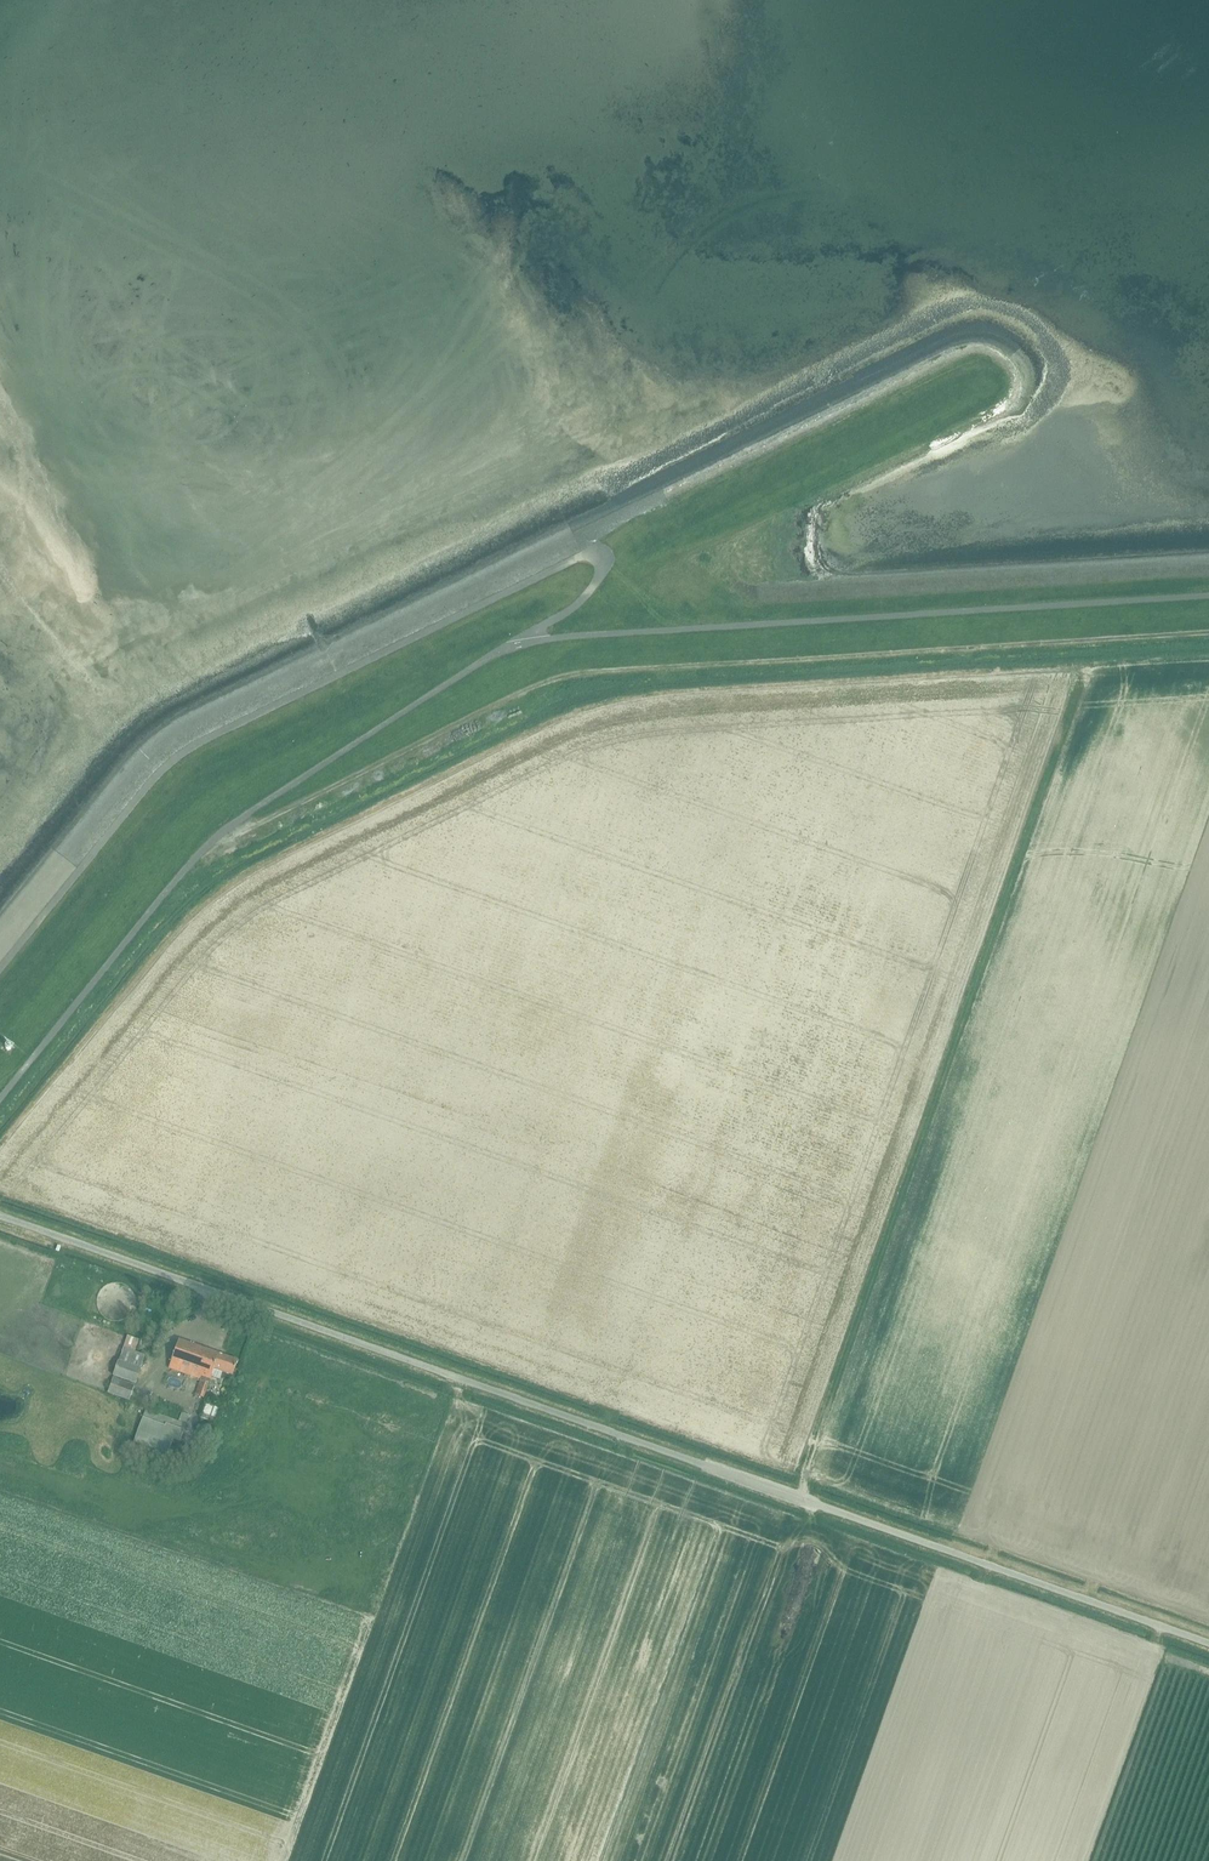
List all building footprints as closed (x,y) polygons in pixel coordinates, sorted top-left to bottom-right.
[(126,1334),(112,1375),(134,1383),(144,1354),(134,1350),(138,1338),(126,1334)] [(232,1376),(237,1361),(178,1340),(169,1366),(201,1377),(196,1393),(204,1396),(211,1376),(219,1379),(222,1372),(232,1376)] [(133,1384),(112,1376),(106,1392),(128,1399),(133,1384)] [(170,1391),(167,1398),(182,1404),(185,1397),(170,1391)] [(220,1408),(206,1402),(200,1417),(214,1422),(220,1408)] [(178,1420),(145,1408),(133,1440),(153,1447),(149,1457),(163,1462),(172,1438),(179,1441),(189,1415),(181,1412),(178,1420)]
